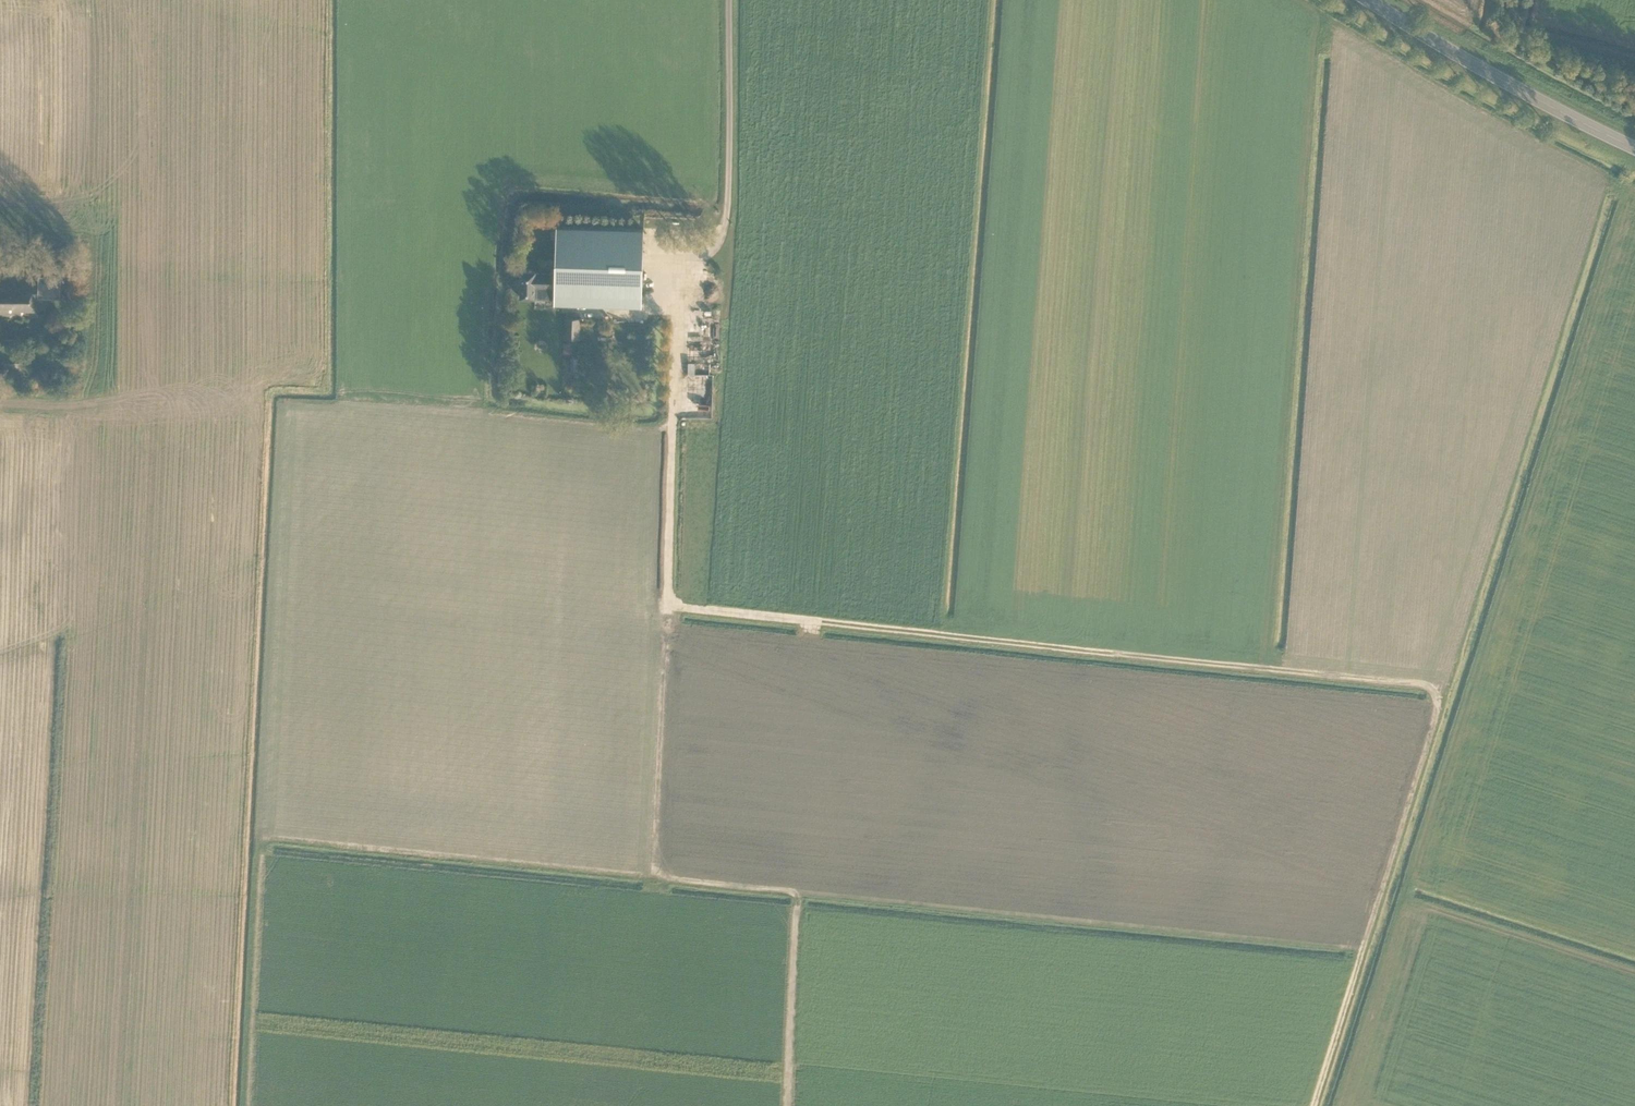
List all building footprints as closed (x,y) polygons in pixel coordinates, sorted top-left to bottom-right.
[(521,270),(520,296),(535,296),(535,297),(551,297),(551,291),(642,294),(643,256),(643,251),(644,229),(557,226),(555,271),(545,271),(536,271),(536,270),(521,270)] [(61,269),(35,269),(35,274),(0,274),(0,315),(38,315),(38,295),(60,295),(61,269)] [(570,317),(569,337),(579,337),(580,317),(570,317)] [(613,338),(612,330),(604,331),(605,338),(613,338)] [(710,373),(710,360),(688,360),(688,373),(710,373)]
